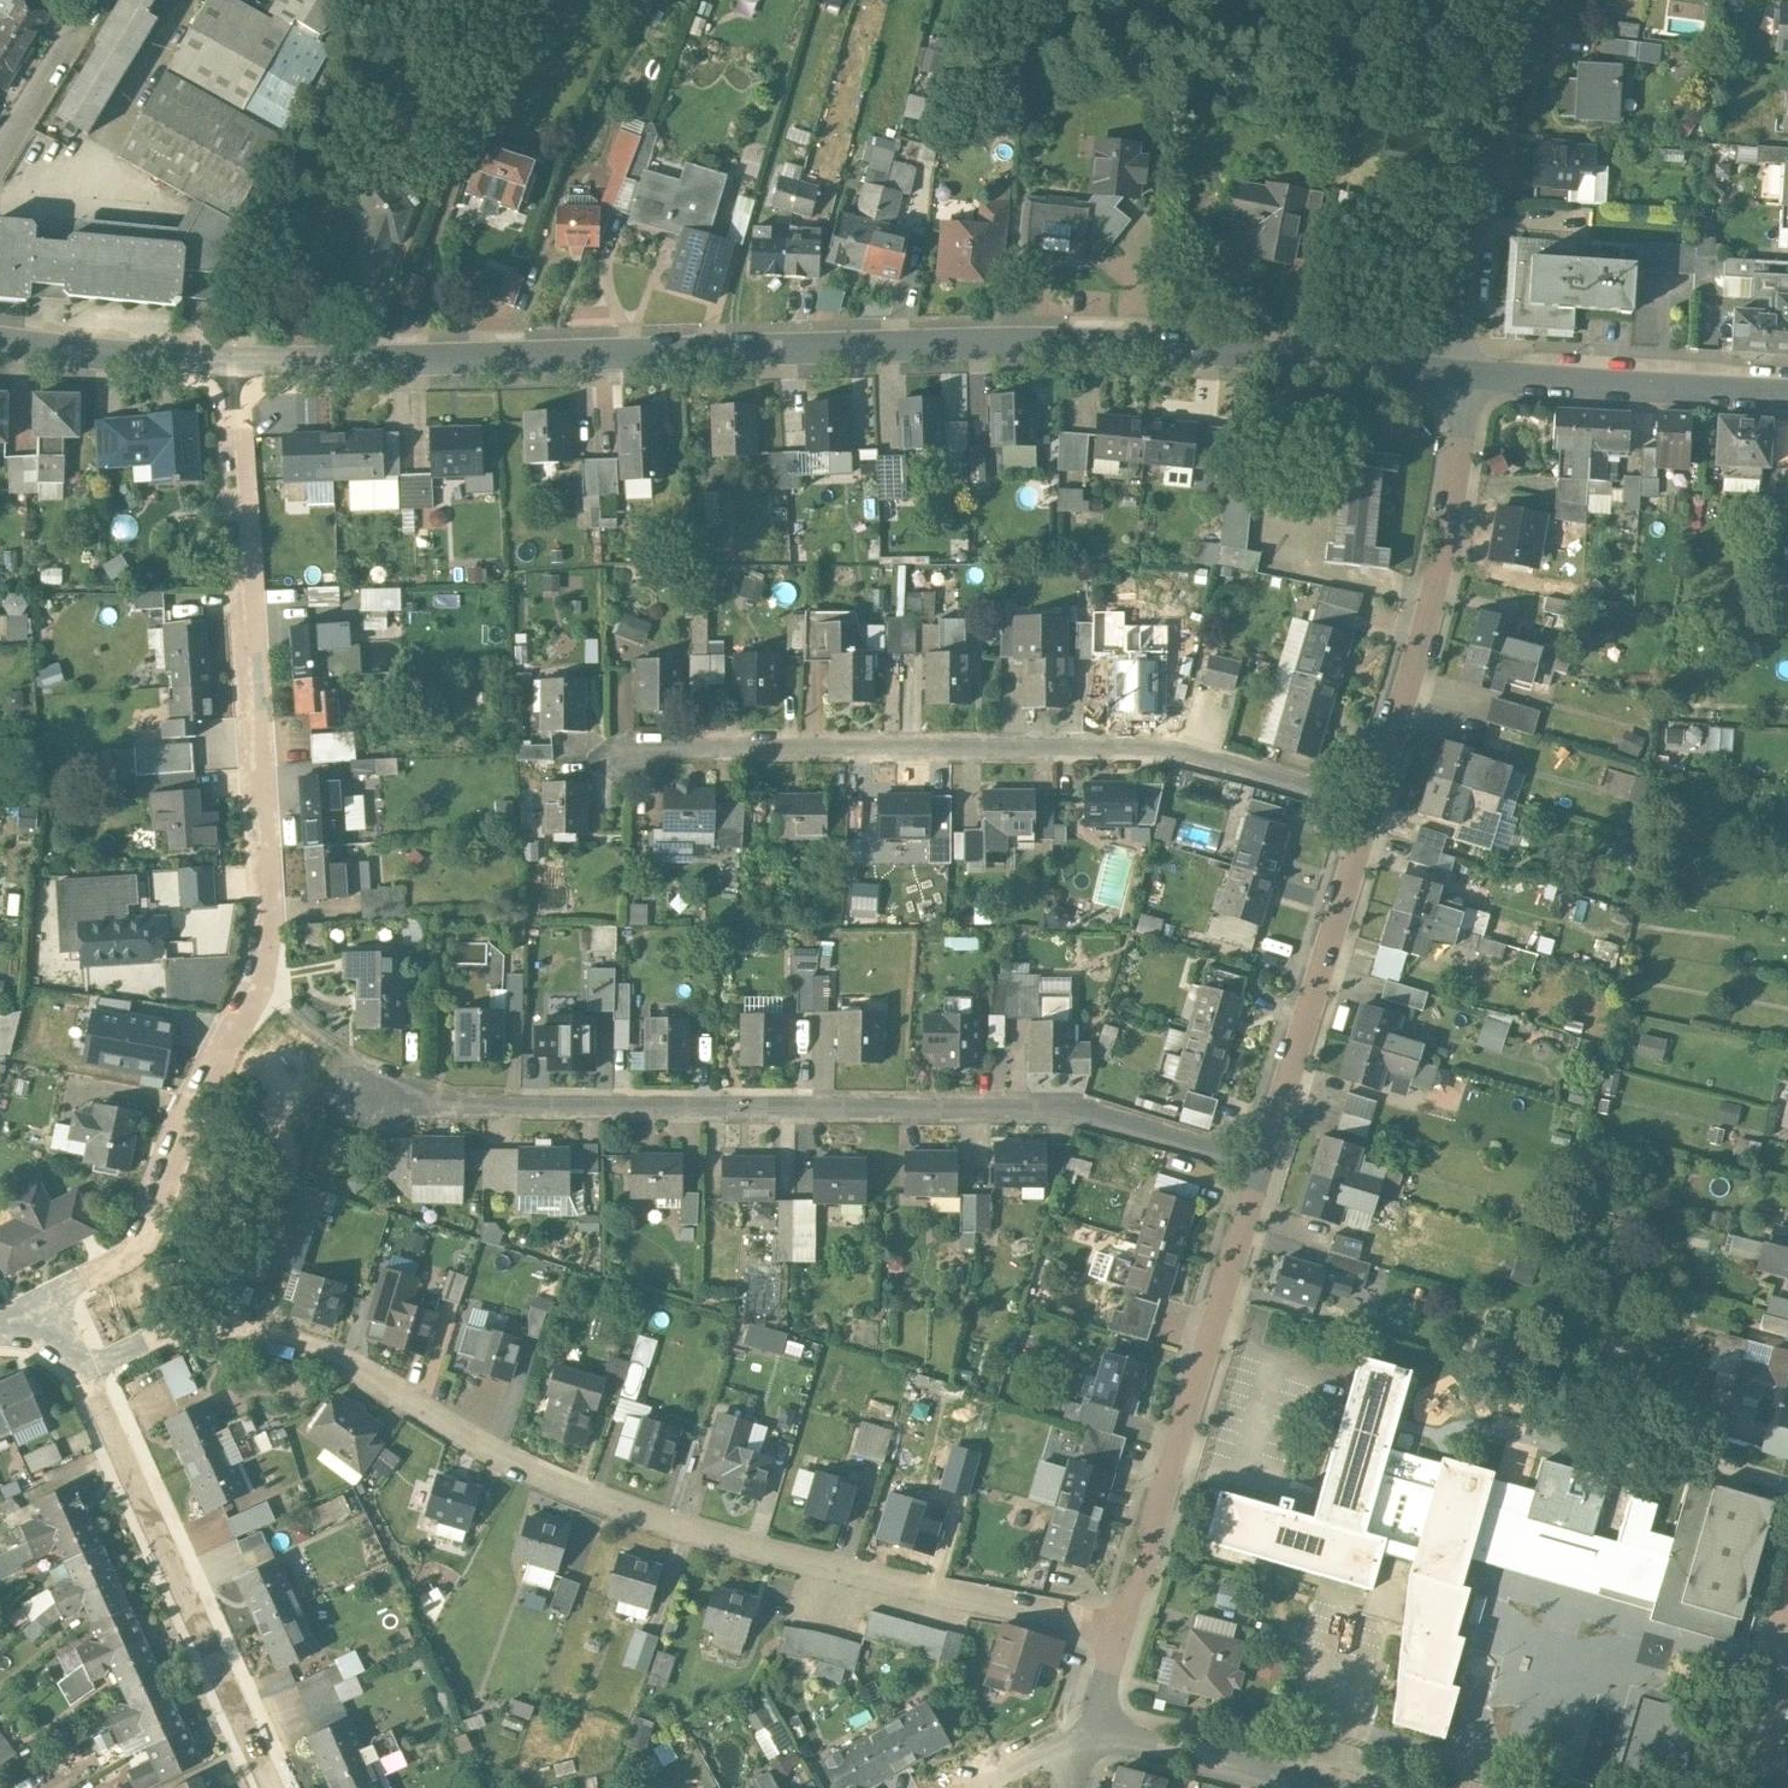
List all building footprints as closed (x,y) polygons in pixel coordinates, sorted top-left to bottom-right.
[(5,15),(38,35),(39,35),(50,16),(24,0),(0,0),(0,12),(5,15)] [(57,118),(88,137),(157,21),(150,17),(151,14),(149,12),(155,2),(151,0),(118,0),(121,2),(95,46),(99,48),(57,118)] [(274,15),(276,16),(274,21),(237,0),(207,0),(201,11),(198,9),(196,12),(199,14),(167,73),(280,137),(328,51),(320,46),(323,42),(319,39),(321,37),(341,0),(283,0),(274,15)] [(321,37),(336,46),(361,0),(341,0),(321,37)] [(1723,5),(1742,8),(1743,0),(1724,0),(1723,5)] [(1783,1),(1782,6),(1781,6),(1777,50),(1787,51),(1787,1),(1783,1)] [(5,15),(0,24),(0,37),(27,53),(38,35),(5,15)] [(1617,20),(1616,37),(1637,39),(1639,22),(1617,20)] [(0,37),(0,63),(16,72),(27,53),(0,37)] [(1635,43),(1604,39),(1601,57),(1632,61),(1635,43)] [(1661,46),(1635,43),(1632,61),(1659,64),(1661,46)] [(4,91),(16,72),(0,63),(0,88),(4,91)] [(1621,65),(1585,63),(1585,77),(1564,76),(1562,113),(1580,114),(1580,117),(1617,120),(1621,65)] [(280,137),(167,73),(119,158),(204,205),(233,221),(280,137)] [(1782,113),(1782,108),(1777,108),(1776,132),(1787,133),(1787,121),(1787,113),(1782,113)] [(641,137),(620,130),(609,160),(614,172),(625,177),(636,149),(641,137)] [(940,138),(927,135),(921,158),(934,161),(940,138)] [(892,150),(859,141),(855,159),(870,163),(864,183),(882,188),(889,159),(892,150)] [(526,153),(497,143),(495,149),(483,145),(479,157),(474,155),(465,181),(470,183),(466,196),(483,202),(484,200),(500,205),(500,207),(517,213),(522,201),(527,203),(536,177),(531,175),(535,162),(524,159),(526,153)] [(1137,146),(1114,143),(1113,156),(1097,155),(1093,192),(1096,192),(1115,207),(1124,195),(1137,197),(1139,179),(1143,180),(1145,160),(1135,159),(1137,146)] [(1596,150),(1535,147),(1533,181),(1552,182),(1552,187),(1576,189),(1577,173),(1595,174),(1596,150)] [(1757,147),(1756,163),(1787,165),(1787,163),(1787,149),(1757,147)] [(653,155),(636,149),(626,177),(642,182),(643,178),(646,178),(653,155)] [(917,166),(889,159),(882,188),(902,194),(909,196),(917,166)] [(1787,163),(1787,165),(1785,201),(1779,200),(1779,205),(1786,205),(1787,206),(1787,163)] [(388,184),(372,164),(350,182),(346,185),(347,186),(371,216),(349,277),(371,285),(390,233),(400,236),(409,209),(400,198),(405,194),(394,179),(388,184)] [(726,179),(697,169),(690,192),(646,178),(643,178),(642,182),(629,224),(684,240),(686,232),(708,239),(726,179)] [(340,171),(321,186),(331,198),(347,186),(346,185),(350,182),(340,171)] [(800,182),(782,176),(773,207),(791,212),(800,182)] [(818,187),(800,182),(791,212),(809,217),(818,187)] [(882,188),(864,183),(857,209),(863,222),(872,225),(882,188)] [(1312,193),(1274,185),(1273,191),(1233,183),(1226,215),(1262,222),(1257,247),(1255,256),(1257,256),(1291,263),(1302,209),(1309,210),(1312,193)] [(902,194),(882,188),(872,225),(884,228),(895,219),(902,194)] [(1115,207),(1096,192),(1088,203),(1095,209),(1093,229),(1112,244),(1113,244),(1114,243),(1113,243),(1131,221),(1115,207)] [(1088,203),(1077,202),(1077,200),(1044,196),(1043,199),(1026,197),(1021,241),(1019,241),(1017,261),(1034,263),(1035,261),(1040,262),(1040,264),(1054,265),(1054,263),(1089,267),(1089,264),(1095,265),(1112,244),(1093,229),(1095,209),(1088,203)] [(1010,205),(982,202),(979,225),(992,226),(990,246),(1006,248),(1010,205)] [(753,208),(738,204),(727,239),(743,244),(753,208)] [(233,221),(204,205),(181,244),(185,250),(184,271),(235,276),(253,232),(233,221)] [(600,209),(558,208),(556,246),(570,247),(573,256),(581,257),(585,247),(599,247),(600,209)] [(863,222),(838,216),(825,265),(859,274),(872,225),(863,222)] [(68,245),(57,244),(58,236),(36,234),(37,228),(32,223),(0,220),(0,300),(24,302),(29,297),(30,292),(41,293),(42,285),(62,286),(68,245)] [(979,225),(972,224),(971,226),(944,223),(939,275),(944,280),(951,281),(955,277),(986,280),(990,246),(992,226),(979,225)] [(884,228),(872,225),(859,274),(895,284),(909,235),(884,228)] [(769,229),(753,228),(750,276),(786,278),(788,235),(769,234),(769,229)] [(821,232),(800,231),(799,236),(788,235),(786,278),(818,279),(821,232)] [(708,239),(686,232),(684,240),(669,289),(714,303),(731,246),(708,239)] [(68,245),(62,286),(62,292),(67,298),(175,306),(181,302),(181,298),(184,271),(185,250),(181,244),(75,236),(69,240),(68,245)] [(1715,237),(1699,236),(1698,243),(1697,258),(1714,259),(1715,237)] [(1257,247),(1225,240),(1219,274),(1252,281),(1257,256),(1255,256),(1257,247)] [(1698,243),(1642,240),(1640,270),(1697,273),(1697,258),(1698,243)] [(1515,278),(1635,285),(1636,262),(1577,259),(1577,248),(1517,244),(1515,278)] [(1714,259),(1697,258),(1697,273),(1695,295),(1724,297),(1725,277),(1726,259),(1714,259)] [(1726,259),(1725,277),(1755,279),(1787,281),(1787,263),(1726,259)] [(235,276),(184,271),(181,298),(224,302),(235,276)] [(524,279),(508,273),(497,303),(514,309),(524,279)] [(425,281),(410,276),(399,305),(415,311),(425,281)] [(1635,285),(1515,278),(1513,304),(1520,304),(1519,325),(1518,325),(1517,328),(1575,331),(1576,308),(1633,311),(1635,285)] [(1755,279),(1754,297),(1772,298),(1771,314),(1735,312),(1733,352),(1787,355),(1787,281),(1755,279)] [(1034,395),(993,397),(995,447),(1035,445),(1034,395)] [(78,399),(36,397),(34,436),(38,436),(37,455),(35,483),(39,483),(42,483),(61,484),(64,438),(76,438),(78,399)] [(942,399),(901,400),(903,450),(943,449),(942,399)] [(848,402),(807,403),(809,453),(850,452),(848,402)] [(754,405),(713,407),(715,457),(756,455),(754,405)] [(661,409),(620,410),(622,460),(623,460),(624,495),(626,495),(626,499),(652,497),(652,493),(654,493),(653,479),(662,478),(661,459),(662,459),(661,409)] [(1594,411),(1556,409),(1555,449),(1575,450),(1573,479),(1589,480),(1590,480),(1594,411)] [(1630,413),(1594,411),(1590,480),(1606,481),(1606,480),(1608,452),(1628,453),(1630,413)] [(567,412),(526,414),(528,464),(569,462),(567,412)] [(192,414),(152,417),(152,419),(119,422),(121,465),(155,462),(156,481),(173,480),(173,482),(179,482),(179,480),(196,479),(192,414)] [(1691,416),(1659,414),(1657,448),(1656,458),(1659,459),(1689,460),(1691,416)] [(1147,421),(1098,417),(1095,457),(1144,462),(1147,421)] [(1771,421),(1720,418),(1717,461),(1727,461),(1727,473),(1760,475),(1761,463),(1769,464),(1771,421)] [(1196,426),(1147,421),(1144,462),(1193,467),(1196,426)] [(119,422),(94,424),(96,467),(121,465),(119,422)] [(1231,429),(1196,426),(1193,467),(1227,471),(1229,446),(1231,429)] [(1243,430),(1231,429),(1229,446),(1241,447),(1243,430)] [(482,430),(433,431),(434,467),(451,467),(451,473),(483,472),(482,430)] [(398,433),(383,434),(385,463),(399,463),(398,433)] [(1089,435),(1059,433),(1058,470),(1086,472),(1089,435)] [(383,434),(333,436),(335,479),(368,477),(368,471),(385,471),(385,463),(383,434)] [(333,436),(305,437),(306,460),(302,460),(303,479),(318,478),(318,480),(335,479),(333,436)] [(305,437),(283,438),(285,481),(318,480),(318,478),(303,479),(302,460),(306,460),(305,437)] [(984,446),(969,447),(971,483),(986,482),(984,446)] [(1657,448),(1642,447),(1641,477),(1658,478),(1659,459),(1656,458),(1657,448)] [(896,449),(877,450),(878,486),(897,485),(896,449)] [(1398,453),(1368,450),(1367,466),(1382,468),(1396,469),(1398,453)] [(784,453),(768,454),(770,490),(771,523),(788,522),(786,489),(784,453)] [(798,453),(784,453),(786,489),(801,489),(798,453)] [(37,455),(24,456),(25,493),(39,492),(39,483),(35,483),(37,455)] [(24,456),(7,457),(9,493),(25,493),(24,456)] [(617,459),(597,460),(599,496),(618,495),(617,459)] [(597,460),(582,460),(584,508),(600,507),(599,496),(597,460)] [(1367,466),(1340,464),(1339,466),(1342,466),(1335,542),(1327,542),(1325,560),(1388,566),(1390,548),(1372,546),(1379,470),(1381,470),(1382,468),(1367,466)] [(414,509),(413,476),(399,476),(400,509),(414,509)] [(1641,477),(1624,476),(1622,507),(1639,508),(1641,477)] [(1589,480),(1573,479),(1560,478),(1556,498),(1588,504),(1589,480)] [(1606,481),(1590,480),(1589,480),(1589,493),(1611,494),(1611,481),(1606,480),(1606,481)] [(1253,487),(1226,485),(1220,547),(1223,548),(1247,551),(1253,487)] [(1082,491),(1057,489),(1057,509),(1088,510),(1089,502),(1082,502),(1082,491)] [(1588,504),(1556,498),(1552,516),(1586,523),(1588,504)] [(1542,512),(1500,505),(1492,558),(1514,561),(1515,555),(1535,558),(1542,512)] [(1247,551),(1223,548),(1218,565),(1257,573),(1261,553),(1247,551)] [(337,589),(336,574),(331,573),(308,574),(308,589),(337,589)] [(560,577),(542,577),(543,593),(560,593),(560,577)] [(397,607),(396,585),(359,586),(360,608),(397,607)] [(1363,595),(1322,586),(1318,601),(1358,613),(1363,595)] [(340,607),(340,589),(337,589),(308,589),(308,607),(340,607)] [(164,609),(163,591),(134,591),(135,611),(164,609)] [(4,637),(26,636),(23,593),(2,594),(4,637)] [(1574,601),(1548,595),(1545,610),(1570,616),(1574,601)] [(923,599),(905,599),(903,618),(901,654),(916,654),(916,620),(922,620),(923,599)] [(1358,613),(1318,601),(1311,625),(1351,637),(1352,631),(1359,630),(1362,619),(1357,615),(1358,613)] [(1520,620),(1481,609),(1470,646),(1537,666),(1541,654),(1543,648),(1514,640),(1520,620)] [(387,629),(386,610),(361,610),(362,629),(387,629)] [(820,615),(805,615),(804,658),(820,658),(820,615)] [(852,615),(820,615),(820,658),(831,658),(831,702),(872,702),(872,652),(852,652),(852,615)] [(903,618),(886,618),(885,654),(901,654),(903,618)] [(707,619),(692,619),(692,657),(707,658),(707,619)] [(966,620),(939,619),(939,654),(928,654),(928,704),(969,704),(969,654),(966,654),(966,620)] [(205,622),(164,625),(165,650),(156,650),(157,669),(167,668),(168,673),(174,673),(174,688),(209,685),(205,622)] [(1016,622),(1003,622),(1000,659),(1016,659),(1016,622)] [(1066,622),(1016,622),(1016,659),(1024,659),(1025,658),(1065,658),(1066,622)] [(1093,623),(1077,623),(1076,659),(1092,660),(1093,623)] [(1351,637),(1311,625),(1297,673),(1336,684),(1351,637)] [(334,627),(306,628),(307,643),(292,644),(295,679),(330,677),(329,661),(336,660),(334,627)] [(1153,642),(1117,642),(1117,657),(1153,657),(1153,642)] [(1537,666),(1470,646),(1460,681),(1498,692),(1504,672),(1533,680),(1537,666)] [(1571,655),(1559,651),(1557,658),(1541,654),(1537,666),(1554,670),(1566,674),(1571,655)] [(777,656),(736,656),(735,706),(776,706),(777,656)] [(1239,665),(1210,657),(1204,683),(1233,691),(1239,665)] [(1065,658),(1025,658),(1024,659),(1024,708),(1065,708),(1065,658)] [(679,661),(639,661),(638,710),(679,711),(679,661)] [(1157,663),(1116,663),(1116,713),(1157,713),(1157,663)] [(1554,670),(1537,666),(1533,680),(1550,685),(1554,670)] [(1336,684),(1297,673),(1275,748),(1314,760),(1336,684)] [(295,679),(294,680),(297,715),(313,714),(314,728),(311,728),(311,729),(340,727),(337,692),(332,692),(331,677),(330,677),(295,679)] [(584,681),(543,681),(543,731),(584,731),(584,681)] [(209,685),(174,688),(175,703),(169,703),(171,739),(197,737),(195,722),(212,720),(210,685),(209,685)] [(1540,710),(1497,697),(1489,722),(1532,735),(1540,710)] [(1663,748),(1736,749),(1737,725),(1663,723),(1663,748)] [(354,733),(311,735),(313,763),(351,761),(356,761),(354,733)] [(156,740),(145,741),(145,755),(157,754),(156,740)] [(1482,753),(1442,741),(1431,777),(1499,798),(1509,770),(1488,763),(1488,765),(1480,762),(1482,753)] [(553,760),(552,745),(516,746),(517,760),(553,760)] [(404,758),(377,760),(377,759),(356,761),(351,761),(352,776),(405,773),(404,758)] [(195,772),(136,776),(137,796),(151,796),(151,795),(196,792),(195,772)] [(326,777),(301,778),(306,849),(341,846),(338,801),(328,802),(326,777)] [(1499,798),(1431,777),(1420,814),(1456,824),(1452,838),(1490,849),(1500,813),(1495,812),(1499,798)] [(694,787),(688,782),(682,782),(679,785),(679,792),(664,791),(664,830),(654,830),(654,856),(693,855),(692,832),(714,832),(714,792),(694,792),(694,787)] [(586,784),(545,784),(545,834),(586,834),(586,784)] [(1135,785),(1085,785),(1085,825),(1135,826),(1135,785)] [(1163,785),(1135,785),(1135,826),(1154,826),(1163,785)] [(196,792),(151,795),(151,796),(153,832),(156,832),(158,852),(221,848),(219,814),(201,815),(200,792),(196,792)] [(1034,793),(984,793),(984,832),(968,832),(967,833),(982,833),(981,861),(1004,861),(1004,834),(1017,834),(1017,844),(1034,844),(1034,793)] [(826,837),(826,797),(776,797),(776,838),(826,837)] [(930,797),(879,797),(879,838),(929,838),(930,838),(930,797)] [(951,797),(930,797),(930,838),(929,838),(929,864),(951,864),(951,797)] [(1286,810),(1251,799),(1247,814),(1282,824),(1286,810)] [(513,801),(496,801),(497,826),(514,825),(513,801)] [(745,803),(720,803),(720,843),(743,844),(745,803)] [(1054,804),(1039,804),(1039,839),(1053,840),(1054,804)] [(849,807),(831,807),(831,848),(846,848),(849,807)] [(1287,831),(1248,819),(1234,866),(1273,878),(1287,831)] [(1446,835),(1418,826),(1413,844),(1441,852),(1446,835)] [(967,859),(967,833),(954,833),(954,859),(967,859)] [(981,861),(982,833),(967,833),(967,859),(967,861),(981,861)] [(1441,852),(1413,844),(1408,861),(1436,869),(1441,852)] [(306,849),(309,899),(351,897),(349,861),(343,861),(342,846),(341,847),(341,846),(306,849)] [(414,849),(404,859),(414,868),(425,857),(414,849)] [(828,853),(809,851),(809,864),(827,865),(828,853)] [(1273,878),(1234,866),(1220,914),(1259,925),(1273,878)] [(214,869),(183,871),(185,910),(216,908),(214,869)] [(1440,885),(1402,874),(1391,909),(1458,929),(1463,914),(1434,905),(1440,885)] [(136,878),(60,883),(65,951),(83,950),(84,968),(150,963),(150,964),(152,964),(150,921),(127,922),(126,904),(137,904),(136,878)] [(404,888),(360,891),(363,921),(406,919),(404,888)] [(1489,914),(1465,907),(1463,914),(1458,929),(1478,935),(1482,936),(1489,914)] [(1458,929),(1391,909),(1381,944),(1419,956),(1425,936),(1454,945),(1458,929)] [(1158,937),(1162,923),(1141,917),(1136,931),(1158,937)] [(1257,931),(1210,917),(1204,937),(1251,952),(1257,931)] [(1478,935),(1458,929),(1454,945),(1474,951),(1478,935)] [(389,955),(347,954),(347,979),(359,979),(359,1029),(403,1029),(403,996),(396,996),(396,979),(389,979),(389,955)] [(818,957),(799,956),(798,1012),(813,1012),(813,983),(813,976),(818,969),(818,957)] [(1249,977),(1209,965),(1202,987),(1241,999),(1249,977)] [(1040,975),(1011,974),(1010,981),(1007,981),(1006,1019),(1031,1019),(1040,1020),(1040,997),(1040,975)] [(523,976),(507,976),(506,1012),(522,1012),(523,976)] [(828,983),(813,983),(813,1012),(828,1012),(829,976),(828,976),(828,983)] [(1377,997),(1422,1006),(1425,987),(1381,978),(1377,997)] [(1007,981),(992,980),(991,1018),(1006,1019),(1007,981)] [(601,984),(585,984),(585,1019),(587,1019),(587,1020),(600,1021),(601,984)] [(615,985),(601,984),(600,1021),(615,1021),(615,985)] [(630,985),(615,985),(615,1021),(629,1021),(630,985)] [(1241,999),(1202,987),(1189,1034),(1228,1046),(1241,999)] [(739,1009),(776,1010),(777,996),(740,995),(739,1009)] [(880,1007),(881,996),(851,996),(851,1007),(880,1007)] [(1072,997),(1040,997),(1040,1020),(1031,1019),(1031,1073),(1072,1073),(1090,1073),(1090,1046),(1072,1046),(1072,1024),(1072,997)] [(973,998),(944,998),(944,1017),(926,1017),(925,1053),(939,1053),(939,1067),(979,1067),(980,1017),(972,1017),(973,998)] [(154,1006),(109,1000),(107,1016),(128,1019),(152,1023),(154,1006)] [(1399,1021),(1361,1010),(1351,1041),(1417,1061),(1421,1049),(1393,1041),(1399,1021)] [(495,1011),(458,1011),(457,1062),(501,1062),(502,1028),(495,1028),(495,1011)] [(0,1017),(0,1054),(11,1053),(21,1013),(0,1017)] [(881,1013),(841,1013),(840,1063),(881,1063),(881,1013)] [(784,1016),(743,1015),(742,1065),(783,1066),(784,1016)] [(1501,1048),(1505,1020),(1479,1016),(1475,1044),(1501,1048)] [(1581,1017),(1578,1035),(1603,1040),(1606,1021),(1581,1017)] [(152,1023),(128,1019),(128,1020),(130,1020),(121,1063),(120,1063),(119,1065),(160,1073),(169,1027),(152,1023)] [(585,1019),(551,1019),(550,1069),(594,1070),(594,1037),(587,1037),(587,1020),(587,1019),(585,1019)] [(688,1020),(647,1019),(647,1069),(688,1070),(688,1020)] [(1659,1057),(1663,1036),(1638,1031),(1634,1052),(1659,1057)] [(1228,1046),(1189,1034),(1182,1058),(1164,1052),(1156,1076),(1175,1082),(1214,1093),(1228,1046)] [(1417,1061),(1351,1041),(1340,1077),(1379,1089),(1386,1069),(1412,1077),(1417,1061)] [(1460,1062),(1439,1046),(1431,1056),(1452,1072),(1460,1062)] [(1434,1066),(1417,1061),(1412,1077),(1411,1084),(1427,1089),(1434,1066)] [(1218,1101),(1188,1092),(1183,1108),(1213,1117),(1218,1101)] [(1377,1100),(1348,1092),(1342,1112),(1370,1120),(1377,1100)] [(138,1113),(98,1106),(96,1118),(76,1114),(73,1127),(68,1152),(89,1156),(87,1163),(127,1171),(127,1168),(124,1168),(130,1136),(133,1136),(138,1113)] [(1370,1120),(1342,1112),(1338,1127),(1366,1136),(1370,1120)] [(73,1127),(57,1124),(52,1149),(68,1152),(73,1127)] [(1361,1147),(1322,1136),(1310,1174),(1378,1194),(1383,1179),(1382,1178),(1354,1170),(1361,1147)] [(408,1140),(378,1139),(377,1175),(407,1176),(408,1140)] [(463,1141),(414,1140),(413,1176),(430,1177),(430,1184),(462,1185),(463,1141)] [(599,1173),(598,1144),(584,1144),(585,1173),(599,1173)] [(1045,1145),(996,1144),(995,1185),(1045,1185),(1045,1174),(1045,1145)] [(1070,1145),(1045,1145),(1045,1174),(1061,1174),(1070,1145)] [(513,1150),(484,1150),(483,1177),(513,1177),(513,1150)] [(570,1150),(520,1150),(519,1187),(536,1187),(536,1194),(570,1194),(570,1150)] [(956,1154),(906,1153),(906,1194),(956,1195),(956,1154)] [(682,1156),(632,1156),(632,1197),(682,1197),(682,1156)] [(1080,1161),(1067,1157),(1061,1180),(1074,1184),(1080,1161)] [(774,1159),(724,1159),(723,1200),(773,1200),(774,1159)] [(865,1162),(815,1161),(814,1201),(864,1202),(865,1162)] [(1402,1174),(1385,1168),(1382,1178),(1383,1179),(1399,1184),(1402,1174)] [(1200,1187),(1159,1174),(1155,1188),(1195,1201),(1200,1187)] [(1378,1194),(1310,1174),(1299,1210),(1338,1222),(1344,1202),(1373,1210),(1378,1194)] [(704,1182),(688,1181),(687,1215),(703,1215),(704,1182)] [(328,1194),(298,1184),(287,1217),(317,1227),(328,1194)] [(10,1200),(13,1205),(14,1205),(17,1211),(11,1214),(13,1219),(18,1216),(22,1223),(0,1234),(0,1261),(7,1276),(95,1232),(77,1196),(51,1209),(40,1185),(10,1200)] [(1194,1205),(1155,1193),(1141,1241),(1180,1252),(1194,1205)] [(976,1195),(961,1195),(960,1248),(976,1248),(976,1232),(976,1195)] [(991,1195),(976,1195),(976,1232),(991,1232),(991,1195)] [(794,1201),(779,1201),(778,1236),(772,1236),(772,1262),(793,1262),(794,1201)] [(809,1201),(794,1201),(793,1262),(814,1261),(815,1215),(808,1215),(809,1201)] [(1777,1225),(1775,1232),(1758,1228),(1756,1238),(1765,1240),(1787,1246),(1787,1228),(1777,1225)] [(419,1250),(424,1235),(406,1229),(401,1245),(419,1250)] [(1360,1243),(1332,1236),(1327,1252),(1356,1260),(1360,1243)] [(1765,1240),(1761,1257),(1787,1264),(1787,1246),(1765,1240)] [(1180,1252),(1141,1241),(1134,1264),(1114,1258),(1106,1281),(1166,1299),(1180,1252)] [(1356,1260),(1327,1252),(1323,1271),(1324,1271),(1324,1272),(1352,1280),(1350,1288),(1362,1291),(1369,1265),(1369,1264),(1369,1265),(1356,1261),(1356,1260)] [(271,1263),(248,1256),(242,1273),(265,1281),(271,1263)] [(1323,1271),(1284,1260),(1273,1298),(1314,1309),(1319,1290),(1347,1297),(1350,1288),(1352,1280),(1324,1272),(1324,1271),(1323,1271)] [(416,1280),(386,1271),(371,1318),(392,1324),(386,1344),(423,1355),(435,1315),(427,1312),(428,1311),(409,1305),(416,1280)] [(468,1277),(450,1271),(441,1299),(459,1305),(468,1277)] [(335,1285),(308,1277),(295,1319),(331,1330),(343,1289),(335,1287),(335,1285)] [(1159,1305),(1128,1296),(1123,1312),(1114,1309),(1107,1330),(1147,1341),(1159,1305)] [(546,1314),(530,1309),(522,1334),(538,1339),(546,1314)] [(786,1335),(738,1320),(732,1339),(780,1354),(786,1335)] [(520,1341),(485,1330),(472,1372),(507,1383),(520,1341)] [(1777,1345),(1772,1364),(1744,1357),(1748,1342),(1724,1336),(1716,1368),(1739,1375),(1787,1387),(1787,1348),(1777,1345)] [(654,1350),(637,1343),(630,1363),(647,1368),(648,1369),(654,1350)] [(1145,1366),(1106,1355),(1092,1401),(1092,1402),(1117,1409),(1131,1414),(1145,1366)] [(182,1356),(160,1367),(165,1378),(188,1367),(182,1356)] [(630,1363),(610,1356),(600,1383),(603,1384),(600,1391),(619,1397),(630,1363)] [(1534,1492),(1388,1450),(1410,1372),(1360,1358),(1314,1519),(1220,1493),(1206,1542),(1370,1588),(1363,1613),(1361,1613),(1361,1615),(1401,1626),(1402,1624),(1405,1625),(1394,1723),(1443,1737),(1457,1689),(1449,1686),(1462,1639),(1454,1636),(1468,1590),(1460,1587),(1472,1545),(1618,1587),(1620,1588),(1636,1592),(1636,1593),(1640,1594),(1640,1593),(1656,1598),(1667,1558),(1592,1537),(1608,1479),(1543,1460),(1534,1492)] [(647,1368),(630,1363),(619,1397),(635,1402),(647,1368)] [(188,1367),(165,1378),(170,1389),(193,1379),(188,1367)] [(600,1383),(556,1368),(548,1393),(554,1395),(540,1436),(578,1449),(591,1409),(594,1410),(600,1391),(603,1384),(600,1383)] [(0,1385),(0,1407),(11,1429),(43,1415),(24,1374),(0,1385)] [(1739,1375),(1736,1386),(1765,1393),(1760,1413),(1787,1420),(1787,1387),(1739,1375)] [(945,1385),(918,1377),(916,1386),(931,1390),(959,1400),(963,1391),(945,1385)] [(193,1379),(170,1389),(175,1400),(198,1390),(193,1379)] [(356,1409),(338,1396),(313,1431),(339,1450),(341,1447),(355,1457),(357,1458),(372,1437),(379,1426),(365,1416),(364,1408),(356,1409)] [(1117,1409),(1092,1402),(1092,1401),(1085,1398),(1083,1406),(1070,1402),(1064,1420),(1089,1427),(1110,1434),(1117,1409)] [(208,1421),(201,1406),(167,1421),(187,1466),(227,1448),(248,1439),(258,1434),(249,1415),(229,1424),(226,1430),(220,1432),(214,1418),(208,1421)] [(0,1407),(0,1434),(11,1429),(0,1407)] [(671,1428),(642,1419),(627,1415),(615,1456),(630,1460),(629,1461),(666,1472),(679,1431),(670,1429),(671,1428)] [(752,1425),(721,1415),(707,1463),(728,1469),(735,1447),(744,1450),(752,1425)] [(892,1431),(862,1422),(853,1455),(883,1463),(892,1431)] [(1110,1434),(1089,1427),(1079,1462),(1113,1472),(1123,1438),(1110,1434)] [(372,1437),(357,1458),(355,1457),(349,1465),(363,1475),(384,1445),(372,1437)] [(248,1439),(227,1448),(235,1464),(255,1455),(248,1439)] [(55,1441),(39,1449),(35,1441),(19,1448),(31,1473),(63,1459),(55,1441)] [(744,1450),(735,1447),(728,1469),(722,1489),(759,1500),(771,1459),(763,1457),(763,1456),(744,1450)] [(227,1448),(187,1466),(208,1511),(242,1496),(235,1481),(241,1478),(235,1464),(227,1448)] [(979,1453),(964,1449),(956,1474),(971,1479),(979,1453)] [(1079,1462),(1071,1460),(1057,1508),(1099,1521),(1113,1472),(1079,1462)] [(848,1481),(820,1472),(807,1513),(844,1524),(857,1484),(848,1482),(848,1481)] [(479,1489),(438,1477),(427,1514),(440,1518),(469,1526),(478,1498),(476,1497),(479,1489)] [(1774,1502),(1690,1479),(1667,1558),(1656,1598),(1650,1620),(1730,1642),(1736,1619),(1740,1620),(1774,1502)] [(74,1486),(39,1502),(48,1522),(37,1519),(21,1526),(29,1543),(88,1516),(74,1486)] [(280,1494),(251,1507),(253,1513),(259,1526),(260,1528),(289,1514),(280,1494)] [(907,1499),(890,1494),(881,1522),(899,1527),(907,1499)] [(344,1495),(305,1513),(313,1530),(351,1511),(344,1495)] [(935,1507),(907,1499),(899,1527),(895,1540),(931,1550),(942,1511),(934,1509),(935,1507)] [(1099,1521),(1057,1508),(1043,1555),(1085,1568),(1099,1521)] [(253,1513),(230,1524),(235,1536),(259,1526),(253,1513)] [(88,1516),(29,1543),(36,1558),(51,1552),(57,1541),(67,1563),(102,1547),(88,1516)] [(469,1526),(440,1518),(439,1520),(440,1521),(436,1534),(463,1542),(467,1528),(468,1529),(469,1526)] [(565,1530),(525,1518),(514,1554),(557,1567),(565,1539),(563,1538),(565,1530)] [(261,1531),(237,1542),(242,1554),(266,1544),(261,1531)] [(0,1556),(0,1577),(2,1582),(27,1570),(25,1566),(52,1553),(51,1552),(36,1558),(29,1543),(0,1556)] [(102,1547),(67,1563),(76,1583),(65,1581),(49,1588),(50,1590),(56,1603),(57,1604),(116,1577),(102,1547)] [(660,1568),(619,1556),(608,1593),(650,1605),(659,1577),(657,1576),(660,1568)] [(279,1579),(272,1564),(238,1579),(259,1624),(299,1606),(285,1576),(279,1579)] [(580,1583),(562,1576),(550,1608),(568,1615),(580,1583)] [(116,1577),(57,1604),(64,1620),(79,1613),(84,1603),(94,1624),(129,1608),(116,1577)] [(753,1600),(712,1588),(701,1625),(713,1628),(743,1638),(744,1638),(753,1609),(751,1608),(753,1600)] [(50,1590),(26,1604),(35,1622),(56,1603),(50,1590)] [(299,1606),(259,1624),(279,1669),(313,1654),(306,1638),(312,1636),(299,1606)] [(129,1608),(94,1624),(103,1644),(92,1642),(77,1649),(84,1666),(143,1639),(129,1608)] [(947,1629),(871,1608),(863,1639),(939,1660),(947,1629)] [(862,1641),(830,1633),(785,1623),(778,1651),(824,1661),(855,1669),(862,1641)] [(1024,1631),(1003,1625),(988,1674),(1008,1680),(1006,1687),(1007,1687),(1026,1693),(1036,1659),(1056,1665),(1063,1640),(1025,1629),(1024,1631)] [(743,1638),(713,1628),(708,1645),(738,1654),(743,1638)] [(963,1633),(947,1629),(939,1660),(955,1665),(963,1633)] [(1241,1644),(1193,1631),(1179,1686),(1178,1687),(1190,1690),(1227,1700),(1241,1644)] [(658,1640),(644,1635),(638,1653),(629,1650),(624,1664),(647,1672),(658,1640)] [(143,1639),(84,1666),(92,1682),(107,1675),(112,1664),(122,1686),(157,1669),(143,1639)] [(337,1664),(295,1683),(302,1699),(334,1685),(361,1673),(352,1652),(335,1660),(337,1664)] [(157,1669),(122,1686),(131,1706),(120,1704),(105,1711),(112,1727),(170,1699),(157,1669)] [(1008,1680),(988,1674),(985,1681),(1001,1685),(1000,1688),(1006,1690),(1007,1687),(1006,1687),(1008,1680)] [(1179,1686),(1160,1681),(1156,1699),(1186,1706),(1190,1690),(1178,1687),(1179,1686)] [(334,1685),(302,1699),(310,1717),(342,1702),(334,1685)] [(452,1704),(447,1690),(438,1694),(443,1708),(452,1704)] [(170,1699),(112,1727),(120,1744),(135,1737),(140,1728),(148,1747),(184,1729),(170,1699)] [(479,1707),(462,1713),(466,1724),(484,1717),(479,1707)] [(931,1709),(916,1718),(913,1712),(884,1728),(906,1766),(949,1742),(931,1709)] [(632,1711),(624,1735),(635,1738),(642,1715),(632,1711)] [(357,1734),(350,1737),(343,1721),(310,1737),(330,1782),(370,1764),(401,1750),(391,1730),(374,1737),(369,1746),(363,1749),(357,1734)] [(841,1752),(861,1787),(867,1787),(906,1766),(884,1728),(841,1752)] [(148,1747),(155,1762),(133,1774),(140,1787),(143,1787),(163,1778),(163,1779),(199,1761),(185,1730),(184,1730),(184,1729),(148,1747)] [(0,1747),(0,1767),(17,1755),(6,1742),(0,1747)] [(569,1751),(550,1757),(553,1769),(572,1764),(569,1751)] [(841,1752),(822,1763),(837,1787),(861,1787),(841,1752)] [(330,1782),(333,1787),(381,1787),(370,1764),(330,1782)] [(1164,1782),(1121,1769),(1115,1787),(1162,1787),(1164,1782)] [(177,1787),(210,1787),(205,1776),(177,1787)]
